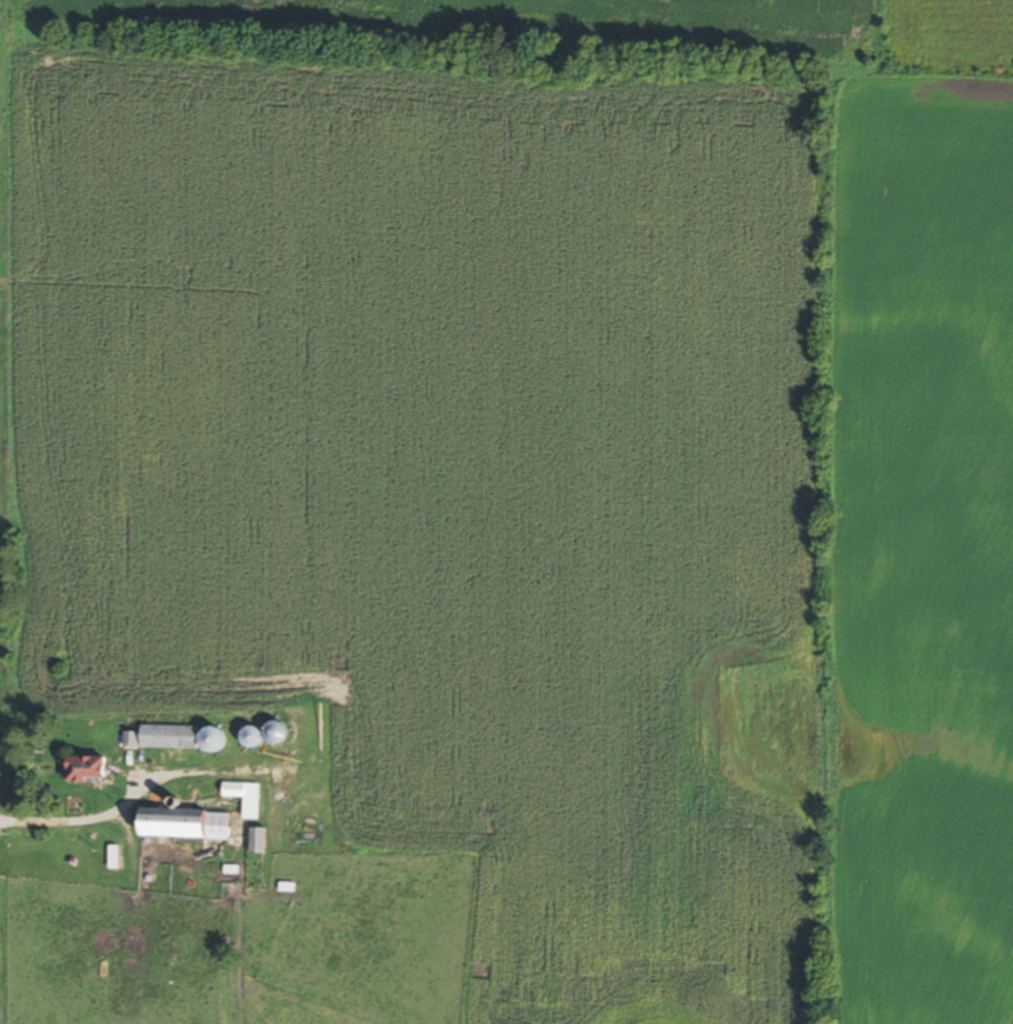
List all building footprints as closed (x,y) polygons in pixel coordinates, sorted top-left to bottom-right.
[(275,746),(290,746),(290,725),(275,725),(275,746)] [(155,748),(154,738),(164,737),(163,727),(148,729),(150,748),(155,748)] [(247,743),(261,753),(272,737),(258,727),(247,743)] [(75,758),(75,783),(115,783),(115,758),(75,758)] [(264,786),(228,785),(228,800),(248,800),(248,822),(263,822),(264,786)] [(234,813),(147,811),(146,839),(234,841),(234,813)] [(255,856),(271,856),(271,830),(255,830),(255,856)]
